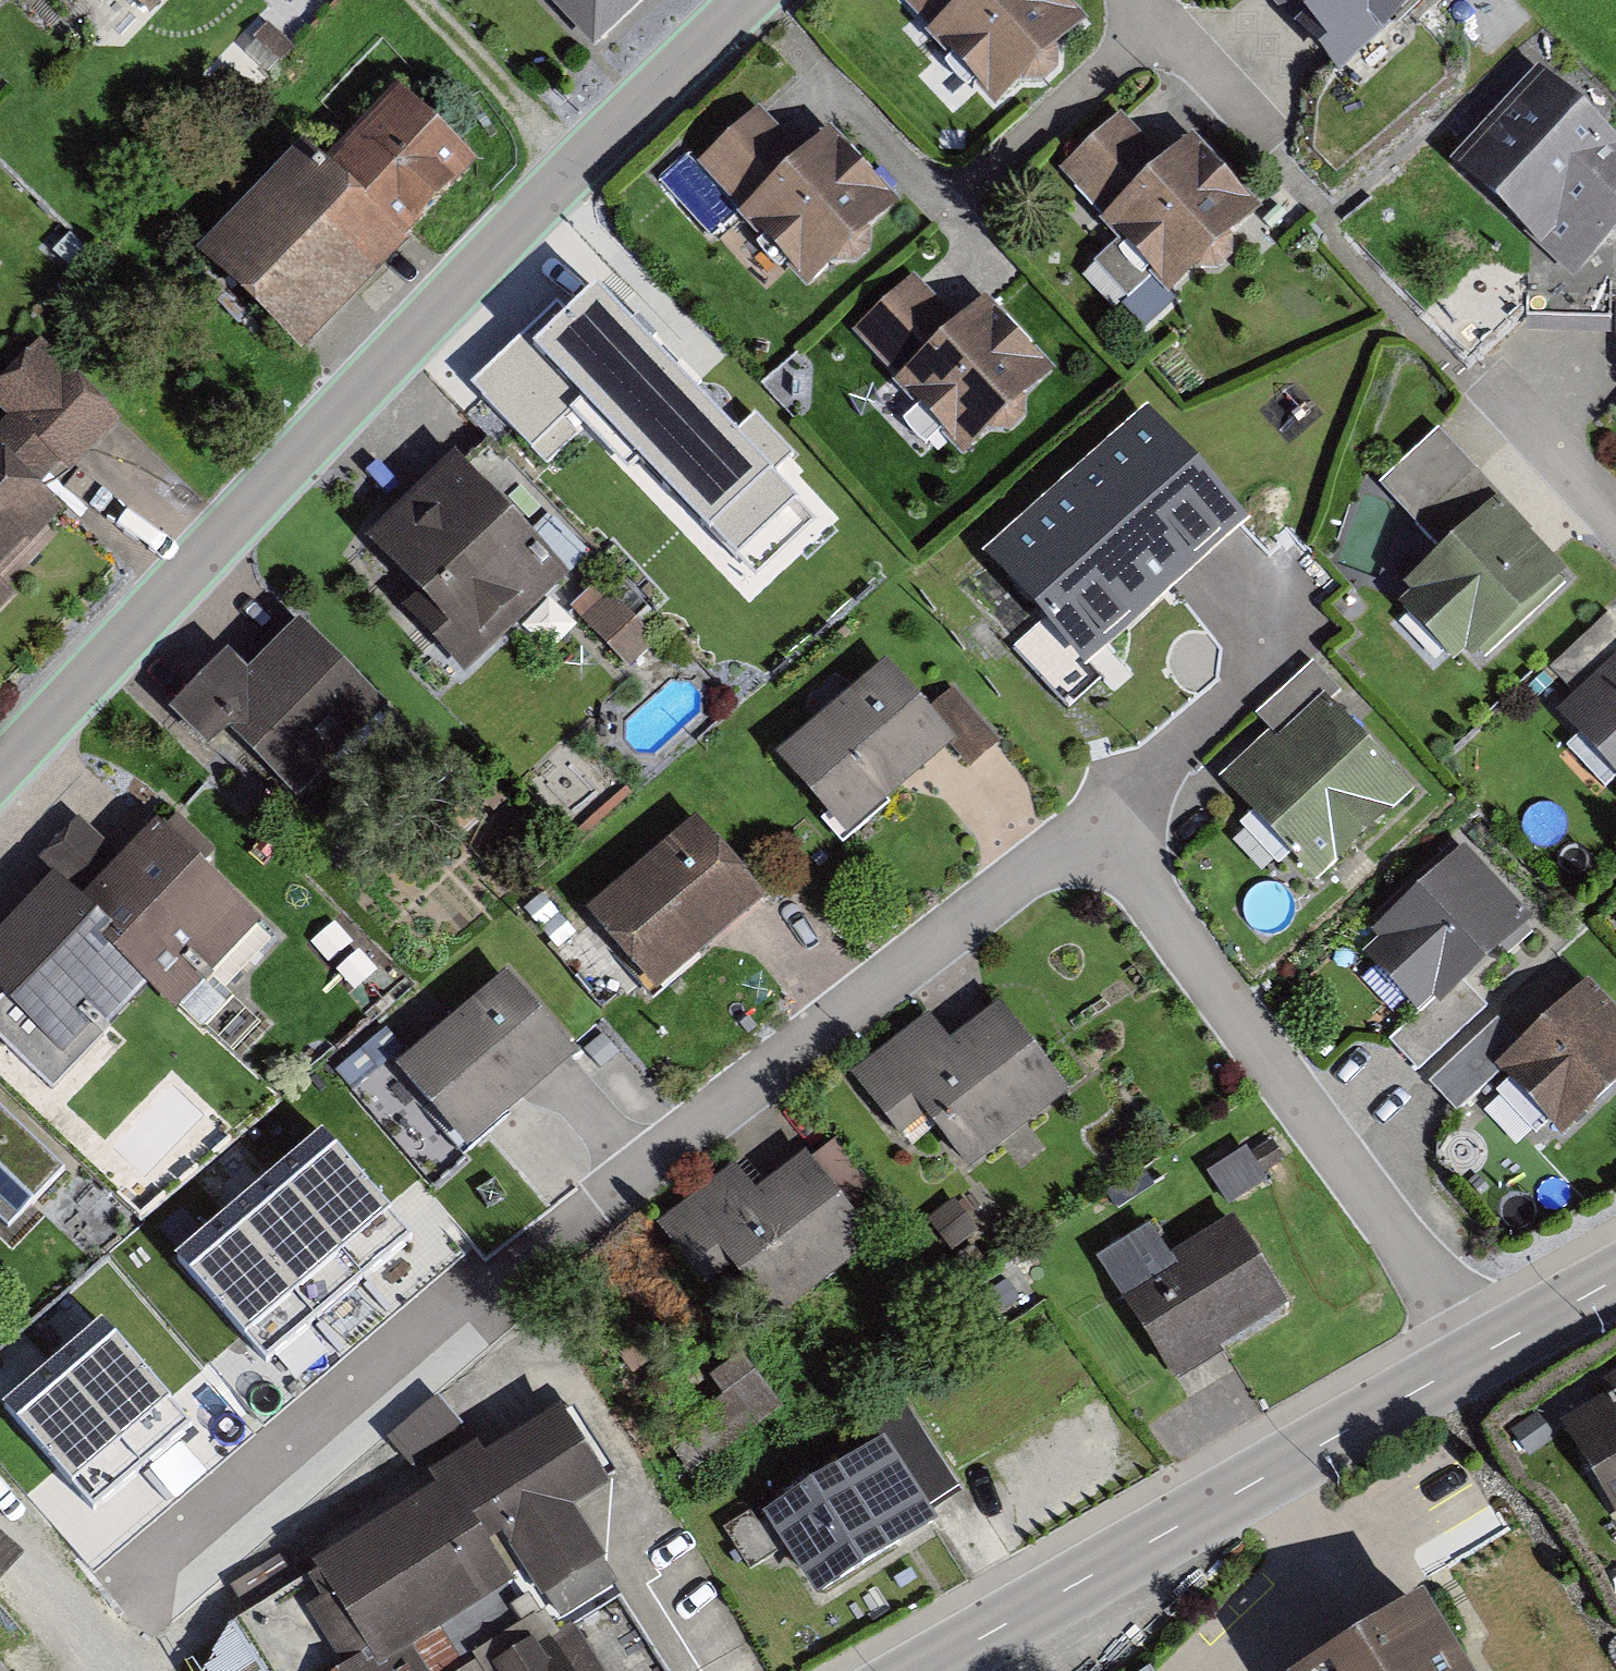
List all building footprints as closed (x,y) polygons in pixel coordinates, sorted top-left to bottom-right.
[(164,20),(181,0),(140,0),(164,20)] [(604,50),(657,0),(557,0),(604,50)] [(1004,108),(1095,25),(1072,0),(906,0),(1004,108)] [(1304,22),(1296,30),(1339,76),(1420,0),(1283,0),(1304,22)] [(1553,61),(1463,157),(1588,274),(1615,245),(1615,120),(1553,61)] [(321,140),(212,255),(314,351),(486,170),(405,94),(342,160),(321,140)] [(808,150),(767,105),(704,161),(815,282),(906,200),(837,124),(808,150)] [(1172,159),(1131,114),(1068,170),(1179,292),(1270,209),(1201,133),(1172,159)] [(960,319),(919,273),(856,330),(966,451),(1058,369),(989,293),(960,319)] [(734,556),(800,494),(598,276),(566,306),(559,299),(470,381),(544,460),(586,421),(629,467),(644,459),(734,556)] [(47,345),(0,399),(0,404),(77,471),(127,414),(47,345)] [(1246,515),(1149,412),(995,550),(1089,651),(1246,515)] [(1441,556),(1497,503),(1501,499),(1438,431),(1377,488),(1441,556)] [(24,587),(12,575),(74,513),(0,439),(0,611),(24,587)] [(577,569),(456,452),(378,533),(440,593),(424,610),(483,667),(577,569)] [(1464,656),(1472,665),(1566,577),(1497,503),(1441,556),(1403,591),(1411,599),(1399,610),(1453,667),(1464,656)] [(598,580),(575,604),(635,660),(657,635),(598,580)] [(237,650),(184,703),(222,741),(239,724),(308,793),(393,708),(305,620),(257,669),(237,650)] [(1564,672),(1584,693),(1571,705),(1615,752),(1615,623),(1564,672)] [(906,659),(794,749),(861,832),(973,743),(906,659)] [(1437,782),(1316,662),(1255,724),(1272,742),(1233,781),(1337,883),(1437,782)] [(87,807),(45,850),(70,870),(170,969),(156,983),(179,1006),(266,916),(166,821),(135,853),(87,807)] [(714,814),(608,900),(670,976),(776,891),(714,814)] [(1467,847),(1372,939),(1452,1022),(1547,930),(1467,847)] [(156,983),(170,969),(70,870),(0,940),(0,961),(90,1050),(156,983)] [(521,968),(412,1060),(480,1140),(589,1049),(521,968)] [(1595,981),(1510,1076),(1583,1140),(1615,1103),(1615,999),(1595,981)] [(942,1011),(868,1069),(914,1127),(941,1106),(986,1163),(1078,1092),(1012,1007),(966,1042),(942,1011)] [(0,1113),(0,1232),(8,1240),(68,1178),(0,1113)] [(324,1140),(281,1176),(316,1217),(349,1256),(392,1220),(324,1140)] [(750,1154),(667,1212),(715,1281),(743,1261),(781,1315),(887,1240),(823,1149),(772,1185),(750,1154)] [(281,1176),(238,1213),(272,1253),(306,1293),(349,1256),(316,1217),(281,1176)] [(238,1213),(195,1249),(263,1329),(306,1293),(272,1253),(238,1213)] [(1187,1259),(1162,1224),(1108,1262),(1190,1379),(1308,1297),(1250,1214),(1187,1259)] [(150,1284),(107,1320),(175,1401),(218,1364),(150,1284)] [(107,1320),(64,1356),(132,1437),(175,1401),(107,1320)] [(357,1474),(372,1498),(236,1583),(255,1613),(222,1670),(440,1670),(430,1655),(547,1582),(557,1598),(620,1558),(589,1508),(628,1483),(548,1355),(357,1474)] [(1615,1517),(1615,1394),(1562,1427),(1615,1517)] [(896,1444),(785,1507),(835,1594),(946,1530),(896,1444)] [(0,1539),(0,1578),(20,1556),(0,1539)] [(1447,1604),(1338,1670),(1489,1670),(1447,1604)] [(594,1627),(523,1670),(622,1670),(594,1627)]
